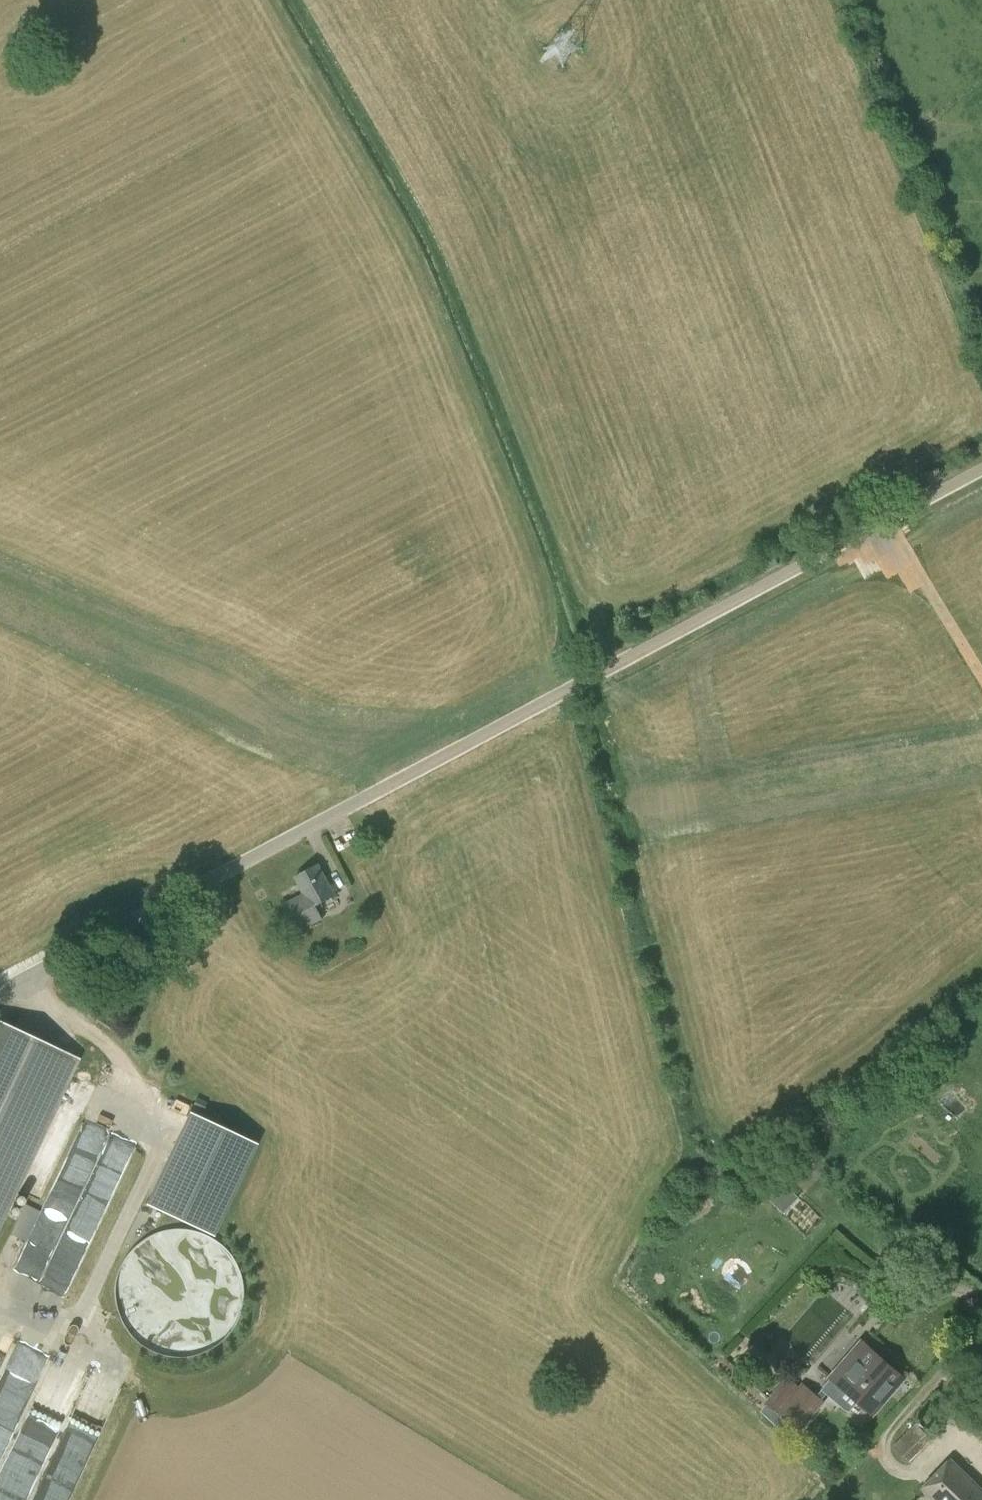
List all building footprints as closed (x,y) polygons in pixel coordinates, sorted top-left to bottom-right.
[(319,865),(295,877),(303,895),(283,905),(297,932),(321,919),(315,906),(335,896),(319,865)] [(0,1025),(0,1216),(73,1059),(0,1025)] [(178,1112),(139,1206),(211,1236),(250,1141),(178,1112)] [(24,1241),(12,1270),(70,1292),(128,1145),(101,1135),(102,1133),(76,1123),(42,1211),(20,1202),(7,1234),(24,1241)] [(843,1362),(830,1377),(833,1380),(858,1402),(861,1405),(873,1415),(904,1379),(861,1341),(843,1362)] [(765,1401),(779,1414),(772,1422),(790,1439),(797,1430),(798,1431),(823,1401),(818,1396),(802,1382),(799,1386),(788,1376),(765,1401)] [(912,1428),(893,1447),(907,1461),(926,1442),(912,1428)] [(922,1489),(934,1499),(981,1499),(981,1491),(950,1460),(922,1489)]
